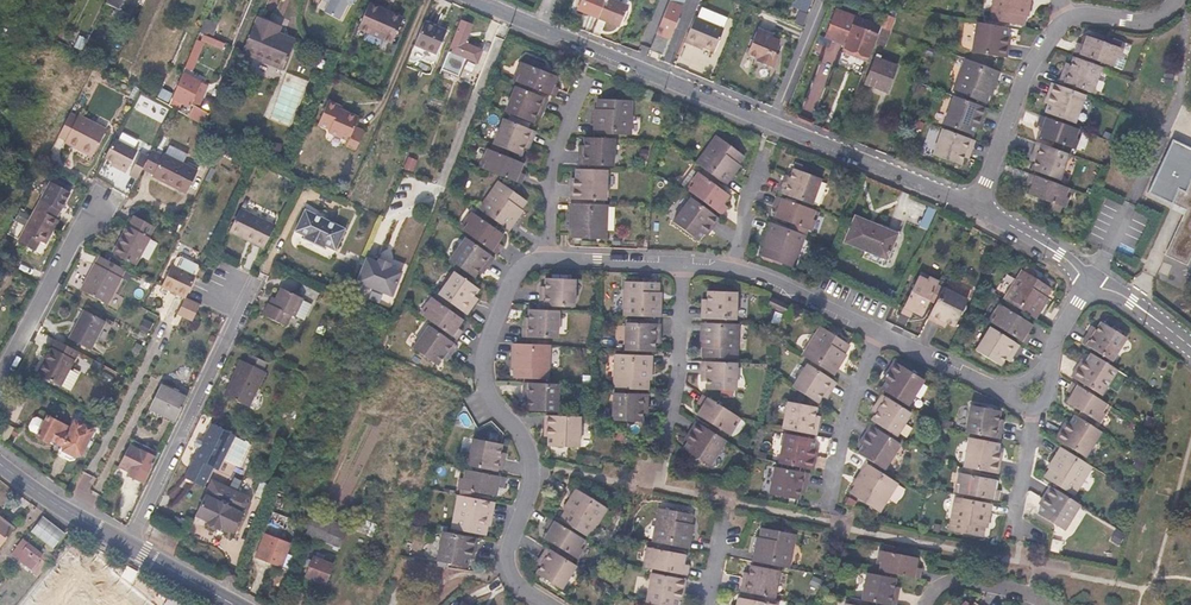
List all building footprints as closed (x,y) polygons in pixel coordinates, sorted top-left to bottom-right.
[(138,0),(107,0),(106,3),(119,10),(131,16),(138,0)] [(198,0),(183,0),(182,3),(194,9),(198,0)] [(354,0),(324,0),(328,3),(324,12),(339,21),(348,5),(350,7),(354,0)] [(605,0),(582,0),(578,9),(598,18),(605,0)] [(625,7),(609,0),(605,0),(598,18),(618,26),(625,7)] [(669,40),(683,6),(679,4),(681,0),(670,0),(649,49),(661,55),(668,39),(669,40)] [(810,0),(792,0),(790,6),(805,13),(810,0)] [(990,20),(1024,25),(1025,16),(1026,10),(1028,10),(1030,0),(993,0),(990,20)] [(182,3),(180,2),(178,6),(192,13),(194,9),(182,3)] [(403,18),(390,12),(389,15),(381,12),(382,9),(369,3),(358,29),(392,43),(403,18)] [(192,13),(178,6),(177,8),(192,15),(192,13)] [(852,56),(867,62),(874,43),(880,28),(881,27),(836,9),(825,37),(845,45),(843,48),(853,51),(852,56)] [(895,19),(897,12),(888,9),(885,15),(895,19)] [(890,32),(895,19),(885,15),(884,18),(881,24),(881,27),(880,28),(890,32)] [(282,70),(295,39),(279,33),(274,31),(276,25),(257,17),(242,53),(282,70)] [(695,17),(685,42),(693,46),(694,43),(702,47),(714,52),(723,30),(695,17)] [(437,53),(447,29),(425,20),(423,24),(414,46),(408,61),(413,63),(421,59),(433,64),(438,54),(437,53)] [(477,63),(482,50),(465,43),(472,25),(461,20),(447,52),(441,69),(459,76),(466,58),(477,63)] [(9,36),(14,25),(6,21),(0,31),(9,36)] [(1006,27),(976,23),(972,52),(1006,58),(1008,42),(1004,42),(1005,36),(1006,27)] [(197,36),(200,29),(193,26),(190,33),(197,36)] [(758,28),(756,33),(772,40),(774,35),(758,28)] [(884,47),(890,32),(880,28),(874,43),(884,47)] [(772,40),(756,33),(748,54),(757,58),(755,60),(772,67),(777,56),(774,55),(779,43),(772,40)] [(209,44),(211,38),(203,34),(200,40),(209,44)] [(83,50),(88,40),(79,35),(73,47),(82,51),(83,50)] [(1118,59),(1122,49),(1119,47),(1121,41),(1109,37),(1106,43),(1102,42),(1086,35),(1083,44),(1077,42),(1073,52),(1113,67),(1114,66),(1121,69),(1124,61),(1118,59)] [(197,59),(203,45),(201,44),(202,42),(196,40),(185,68),(192,71),(195,65),(196,65),(198,60),(197,59)] [(842,52),(852,56),(853,51),(843,48),(842,52)] [(933,50),(927,48),(925,54),(931,56),(933,50)] [(864,83),(887,92),(897,66),(879,59),(880,55),(876,54),(864,83)] [(540,70),(537,69),(539,63),(526,57),(523,63),(520,62),(516,72),(519,73),(516,82),(555,98),(559,88),(553,86),(557,77),(540,70)] [(1092,93),(1102,67),(1074,57),(1072,64),(1070,69),(1065,67),(1060,81),(1092,93)] [(999,72),(965,60),(953,91),(985,103),(989,94),(991,88),(993,89),(999,72)] [(140,73),(132,70),(129,78),(136,81),(140,73)] [(197,93),(201,82),(183,73),(171,99),(182,104),(190,108),(192,105),(194,105),(199,108),(204,96),(197,93)] [(204,96),(208,86),(201,82),(197,93),(204,96)] [(920,85),(914,83),(911,90),(917,92),(920,85)] [(1074,123),(1085,95),(1053,83),(1047,98),(1051,99),(1049,104),(1046,113),(1074,123)] [(135,100),(140,91),(135,86),(129,97),(135,100)] [(543,111),(548,99),(515,86),(505,112),(533,123),(536,115),(538,110),(543,111)] [(986,109),(953,96),(942,124),(971,135),(974,127),(976,121),(980,123),(986,109)] [(181,107),(182,104),(171,99),(168,107),(172,109),(177,112),(181,107)] [(631,135),(632,101),(597,99),(597,108),(596,114),(594,114),(593,133),(631,135)] [(354,126),(359,116),(339,108),(341,106),(328,100),(317,125),(329,130),(328,133),(348,141),(358,146),(364,131),(354,126)] [(204,125),(209,114),(199,108),(194,105),(191,112),(188,117),(204,125)] [(191,112),(181,107),(177,112),(188,117),(191,112)] [(92,157),(106,129),(79,115),(78,117),(70,113),(61,131),(58,137),(65,141),(64,143),(92,157)] [(1075,138),(1078,129),(1041,115),(1037,125),(1043,127),(1039,136),(1060,144),(1057,150),(1068,154),(1071,148),(1074,149),(1078,139),(1075,138)] [(530,145),(536,132),(503,119),(493,144),(521,155),(524,148),(526,144),(530,145)] [(916,120),(913,127),(920,131),(920,130),(923,124),(916,120)] [(974,141),(942,129),(933,154),(960,165),(963,157),(965,152),(969,154),(974,141)] [(739,164),(744,156),(716,135),(696,163),(726,185),(737,170),(735,169),(739,164)] [(613,166),(614,139),(584,137),(584,145),(583,150),(579,150),(578,164),(613,166)] [(127,170),(137,151),(115,139),(114,140),(105,158),(112,162),(127,170)] [(355,151),(358,146),(348,141),(345,147),(355,151)] [(281,156),(282,144),(269,142),(268,154),(281,156)] [(1057,150),(1037,142),(1032,156),(1036,158),(1035,162),(1032,170),(1059,179),(1068,154),(1057,150)] [(1148,192),(1173,203),(1180,188),(1187,191),(1190,182),(1190,150),(1170,142),(1148,192)] [(198,171),(183,163),(188,154),(170,145),(165,154),(164,154),(163,155),(152,150),(149,157),(142,169),(154,175),(152,177),(186,194),(198,171)] [(233,156),(237,150),(228,145),(225,151),(233,156)] [(647,159),(648,149),(639,148),(639,159),(647,159)] [(520,172),(523,163),(487,149),(483,159),(486,160),(483,169),(485,170),(521,184),(524,174),(520,172)] [(142,169),(149,157),(141,152),(129,175),(137,180),(142,169)] [(413,172),(417,160),(409,157),(404,168),(413,172)] [(127,170),(112,162),(110,165),(126,173),(127,170)] [(806,173),(808,168),(795,163),(793,168),(806,173)] [(663,175),(666,167),(658,164),(657,164),(654,172),(657,173),(663,175)] [(812,205),(821,179),(806,173),(793,168),(790,176),(788,181),(784,179),(779,193),(812,205)] [(606,200),(607,170),(575,169),(575,178),(575,183),(571,183),(570,199),(606,200)] [(687,187),(698,173),(692,169),(681,185),(686,189),(687,187)] [(729,195),(698,172),(698,173),(687,187),(688,190),(722,215),(728,207),(723,203),(729,195)] [(1063,207),(1069,188),(1029,173),(1025,183),(1031,185),(1028,194),(1044,200),(1048,202),(1046,208),(1057,212),(1059,206),(1063,207)] [(57,219),(71,193),(69,192),(71,188),(55,179),(52,183),(50,182),(31,216),(20,211),(15,221),(26,226),(17,242),(35,251),(41,241),(46,244),(59,220),(57,219)] [(521,209),(527,202),(498,181),(478,209),(509,231),(520,215),(518,214),(521,209)] [(1187,191),(1180,188),(1173,203),(1187,210),(1190,212),(1190,182),(1187,191)] [(812,219),(815,211),(776,196),(773,205),(778,207),(775,217),(791,223),(795,225),(793,231),(805,236),(806,236),(808,230),(811,231),(815,220),(812,219)] [(719,219),(690,197),(672,221),(698,241),(703,233),(706,229),(709,232),(719,219)] [(606,239),(608,205),(570,203),(569,222),(572,222),(571,228),(571,237),(606,239)] [(275,225),(240,208),(229,232),(264,249),(275,225)] [(335,251),(345,229),(305,210),(295,231),(304,236),(303,239),(324,249),(326,246),(335,251)] [(1181,222),(1186,225),(1190,215),(1190,212),(1187,210),(1181,222)] [(503,234),(472,212),(465,221),(468,223),(462,231),(484,246),(492,252),(496,254),(502,245),(498,242),(503,234)] [(1181,222),(1165,255),(1187,265),(1190,257),(1190,215),(1186,225),(1181,222)] [(149,239),(150,237),(155,227),(134,216),(129,226),(127,225),(112,253),(135,266),(140,256),(147,260),(156,243),(149,239)] [(897,234),(855,217),(845,242),(886,259),(897,234)] [(793,268),(805,236),(793,231),(788,229),(770,222),(764,240),(766,241),(764,246),(761,255),(793,268)] [(485,270),(494,257),(490,255),(466,237),(450,260),(459,267),(474,278),(479,271),(481,267),(485,270)] [(121,278),(122,278),(126,270),(99,255),(95,263),(80,290),(107,304),(121,278)] [(177,255),(160,287),(184,299),(201,267),(177,255)] [(392,296),(401,271),(390,267),(377,262),(376,262),(366,257),(356,282),(392,296)] [(392,264),(378,259),(377,262),(390,267),(392,264)] [(128,282),(133,274),(126,270),(122,278),(121,278),(128,282)] [(1047,297),(1052,289),(1050,288),(1040,282),(1022,270),(1003,299),(1006,301),(1016,307),(1020,310),(1035,320),(1046,303),(1043,302),(1047,297)] [(474,296),(479,289),(454,272),(438,294),(449,302),(453,305),(467,315),(475,302),(472,300),(474,296)] [(922,316),(938,281),(928,276),(927,280),(919,276),(900,312),(910,317),(913,312),(922,316)] [(1054,283),(1043,276),(1040,282),(1050,288),(1054,283)] [(574,307),(575,279),(545,278),(545,286),(545,291),(540,291),(540,298),(539,306),(551,306),(574,307)] [(659,292),(660,283),(625,282),(623,316),(661,317),(662,298),(659,298),(659,292)] [(304,320),(312,305),(303,300),(304,299),(280,287),(275,298),(272,297),(269,303),(268,303),(262,315),(286,326),(292,315),(295,317),(296,316),(304,320)] [(954,329),(968,300),(942,287),(927,318),(927,319),(940,325),(941,322),(946,325),(954,329)] [(736,320),(737,292),(707,291),(706,299),(706,304),(702,304),(701,318),(736,320)] [(449,310),(445,307),(449,302),(438,294),(435,300),(431,298),(425,307),(426,307),(428,309),(423,316),(456,340),(462,331),(458,328),(463,320),(449,310)] [(788,305),(772,297),(768,305),(780,311),(784,313),(788,305)] [(192,322),(200,304),(187,299),(185,298),(177,315),(192,322)] [(1016,307),(1006,301),(1003,306),(999,304),(993,313),(997,315),(991,323),(1026,345),(1031,336),(1026,332),(1031,324),(1013,313),(1016,307)] [(90,350),(106,322),(84,310),(69,339),(90,350)] [(558,338),(559,311),(528,310),(528,318),(528,323),(523,323),(523,337),(558,338)] [(219,323),(222,317),(210,312),(208,318),(219,323)] [(1111,361),(1126,338),(1100,322),(1096,329),(1093,333),(1089,331),(1082,342),(1111,361)] [(421,323),(408,342),(414,346),(427,327),(421,323)] [(660,339),(660,325),(661,324),(625,323),(625,350),(655,351),(655,343),(655,339),(660,339)] [(737,359),(738,324),(701,323),(700,341),(703,342),(703,348),(702,357),(737,359)] [(457,346),(429,325),(413,348),(437,366),(442,359),(445,355),(449,358),(457,346)] [(845,353),(850,345),(821,327),(802,355),(810,361),(834,375),(844,359),(842,358),(845,353)] [(1012,357),(1019,346),(990,327),(975,350),(1001,366),(1005,359),(1008,354),(1012,357)] [(70,369),(79,352),(67,346),(55,339),(36,374),(61,387),(70,369)] [(549,379),(550,345),(538,345),(513,344),(512,362),(514,362),(513,368),(513,378),(531,378),(549,379)] [(1101,395),(1117,370),(1090,353),(1084,363),(1082,367),(1078,365),(1071,376),(1101,395)] [(249,407),(266,372),(263,371),(267,362),(250,354),(246,362),(241,360),(224,395),(249,407)] [(651,375),(652,356),(615,355),(613,388),(649,389),(649,381),(649,375),(651,375)] [(736,390),(737,363),(702,362),(701,376),(706,376),(706,381),(706,389),(736,390)] [(924,380),(894,362),(885,376),(888,377),(885,381),(881,389),(886,392),(908,406),(924,380)] [(807,363),(792,387),(818,403),(822,397),(824,393),(829,395),(836,383),(807,363)] [(71,391),(80,375),(70,369),(61,387),(71,391)] [(1102,411),(1107,404),(1072,382),(1067,391),(1071,394),(1066,402),(1081,411),(1085,414),(1081,419),(1093,426),(1096,421),(1100,423),(1105,414),(1102,411)] [(558,411),(559,384),(558,384),(524,383),(523,397),(528,397),(528,402),(528,411),(558,411)] [(175,421),(187,397),(178,393),(161,384),(149,409),(175,421)] [(187,397),(190,391),(180,387),(178,393),(187,397)] [(648,394),(613,393),(612,420),(642,421),(643,414),(643,409),(648,409),(648,394)] [(896,436),(911,413),(882,394),(874,407),(878,409),(875,413),(871,421),(896,436)] [(737,416),(730,411),(702,395),(697,403),(702,406),(697,415),(711,424),(715,426),(712,432),(723,438),(726,433),(729,435),(735,426),(732,424),(737,416)] [(805,405),(787,401),(782,429),(816,435),(819,421),(815,420),(815,415),(818,403),(806,396),(805,405)] [(998,419),(1000,411),(970,406),(965,433),(999,439),(1002,424),(997,423),(998,419)] [(579,447),(580,417),(545,415),(544,432),(549,432),(548,437),(548,446),(579,447)] [(1085,457),(1101,432),(1093,426),(1081,419),(1078,417),(1075,415),(1069,423),(1067,427),(1064,425),(1055,438),(1085,457)] [(1152,428),(1155,417),(1147,415),(1143,425),(1152,428)] [(69,427),(47,416),(45,421),(37,416),(33,418),(28,426),(30,431),(37,435),(36,437),(50,444),(51,440),(62,445),(63,451),(75,457),(80,456),(93,431),(73,420),(69,427)] [(952,430),(953,422),(944,420),(942,420),(941,427),(945,428),(952,430)] [(710,466),(726,440),(723,438),(712,432),(708,429),(696,422),(687,436),(690,438),(688,442),(683,449),(686,451),(701,460),(710,466)] [(240,467),(251,445),(249,444),(235,437),(235,436),(211,424),(194,458),(184,477),(204,487),(213,468),(215,469),(221,458),(224,459),(238,466),(240,467)] [(884,470),(901,444),(871,425),(862,439),(865,441),(863,445),(858,453),(884,470)] [(15,427),(7,427),(0,426),(0,439),(8,440),(15,427)] [(621,441),(624,436),(618,433),(616,438),(621,441)] [(813,470),(817,453),(812,452),(813,448),(815,440),(784,433),(779,463),(813,470)] [(469,452),(471,438),(463,437),(462,451),(469,452)] [(500,453),(502,444),(473,438),(467,466),(502,472),(504,459),(500,458),(500,453)] [(998,452),(999,443),(969,438),(963,467),(975,469),(980,470),(998,474),(1001,457),(997,456),(998,452)] [(158,451),(142,444),(140,449),(155,457),(158,451)] [(146,475),(155,457),(140,449),(139,450),(129,445),(124,456),(119,466),(131,472),(133,469),(146,475)] [(1074,496),(1092,467),(1079,458),(1060,447),(1050,462),(1052,464),(1049,469),(1044,477),(1074,496)] [(701,460),(686,451),(684,455),(698,464),(701,460)] [(598,467),(600,458),(585,455),(583,464),(598,467)] [(218,470),(224,459),(221,458),(215,469),(218,470)] [(897,485),(898,484),(866,463),(856,479),(858,480),(855,486),(850,493),(880,512),(889,497),(897,485)] [(806,488),(809,474),(774,467),(769,494),(799,500),(800,492),(801,487),(806,488)] [(994,490),(996,480),(979,477),(974,476),(975,469),(963,467),(962,473),(958,473),(956,483),(960,484),(958,493),(998,501),(999,491),(994,490)] [(503,486),(505,477),(465,470),(464,479),(460,478),(458,489),(461,489),(460,496),(472,498),(473,491),(479,492),(496,496),(498,485),(503,486)] [(248,495),(212,481),(203,498),(200,496),(192,514),(234,534),(235,528),(237,529),(241,518),(241,512),(247,508),(250,501),(248,495)] [(1121,487),(1113,483),(1110,488),(1118,492),(1121,487)] [(894,500),(902,488),(897,485),(889,497),(894,500)] [(1064,530),(1080,505),(1050,486),(1041,500),(1044,502),(1042,506),(1037,513),(1064,530)] [(283,510),(289,493),(273,488),(270,494),(266,504),(272,506),(283,510)] [(591,534),(607,509),(576,489),(566,505),(568,506),(565,511),(559,519),(589,538),(591,534)] [(491,521),(495,502),(478,499),(472,498),(460,496),(458,495),(451,529),(486,535),(488,526),(489,520),(491,521)] [(857,502),(849,497),(845,504),(854,506),(857,502)] [(988,522),(992,504),(955,497),(948,530),(983,537),(984,528),(985,522),(988,522)] [(291,519),(270,510),(272,506),(266,504),(259,523),(256,531),(262,534),(267,523),(286,530),(291,519)] [(692,524),(693,514),(659,508),(652,542),(689,548),(693,530),(690,530),(692,524)] [(348,528),(314,513),(313,517),(312,518),(312,519),(311,521),(306,534),(340,548),(348,528)] [(65,533),(43,516),(31,532),(53,549),(65,533)] [(372,537),(377,525),(356,516),(351,529),(372,537)] [(0,517),(0,547),(15,528),(0,517)] [(585,540),(549,518),(544,527),(549,530),(544,538),(577,559),(583,549),(580,547),(585,540)] [(939,532),(941,525),(934,523),(932,531),(939,532)] [(790,568),(796,535),(761,528),(759,537),(758,543),(756,542),(752,561),(790,568)] [(474,553),(477,538),(442,532),(437,561),(468,567),(469,557),(470,552),(474,553)] [(281,567),(290,544),(264,534),(255,557),(281,567)] [(39,575),(55,556),(43,548),(40,552),(23,539),(11,554),(39,575)] [(915,567),(917,558),(899,554),(895,553),(896,546),(886,544),(884,546),(883,551),(880,550),(877,561),(880,562),(878,570),(919,578),(921,568),(915,567)] [(576,566),(546,547),(538,560),(543,563),(541,565),(540,567),(536,573),(562,589),(576,566)] [(684,564),(685,554),(647,547),(645,558),(648,559),(646,567),(687,575),(689,565),(684,564)] [(80,556),(40,604),(141,604),(80,556)] [(325,584),(333,564),(313,556),(312,561),(308,559),(305,566),(309,567),(305,576),(325,584)] [(775,597),(780,570),(750,565),(749,573),(748,578),(744,577),(741,591),(758,594),(762,595),(775,597)] [(138,572),(127,567),(122,577),(132,583),(138,572)] [(687,580),(651,573),(646,602),(659,604),(662,604),(677,604),(678,600),(679,595),(683,596),(687,580)] [(898,591),(894,591),(895,586),(896,578),(867,573),(861,600),(868,601),(889,604),(896,604),(898,591)] [(601,583),(596,579),(594,578),(592,581),(591,584),(598,588),(601,583)] [(774,604),(775,597),(762,595),(761,602),(756,601),(739,598),(738,604),(777,604),(774,604)]
